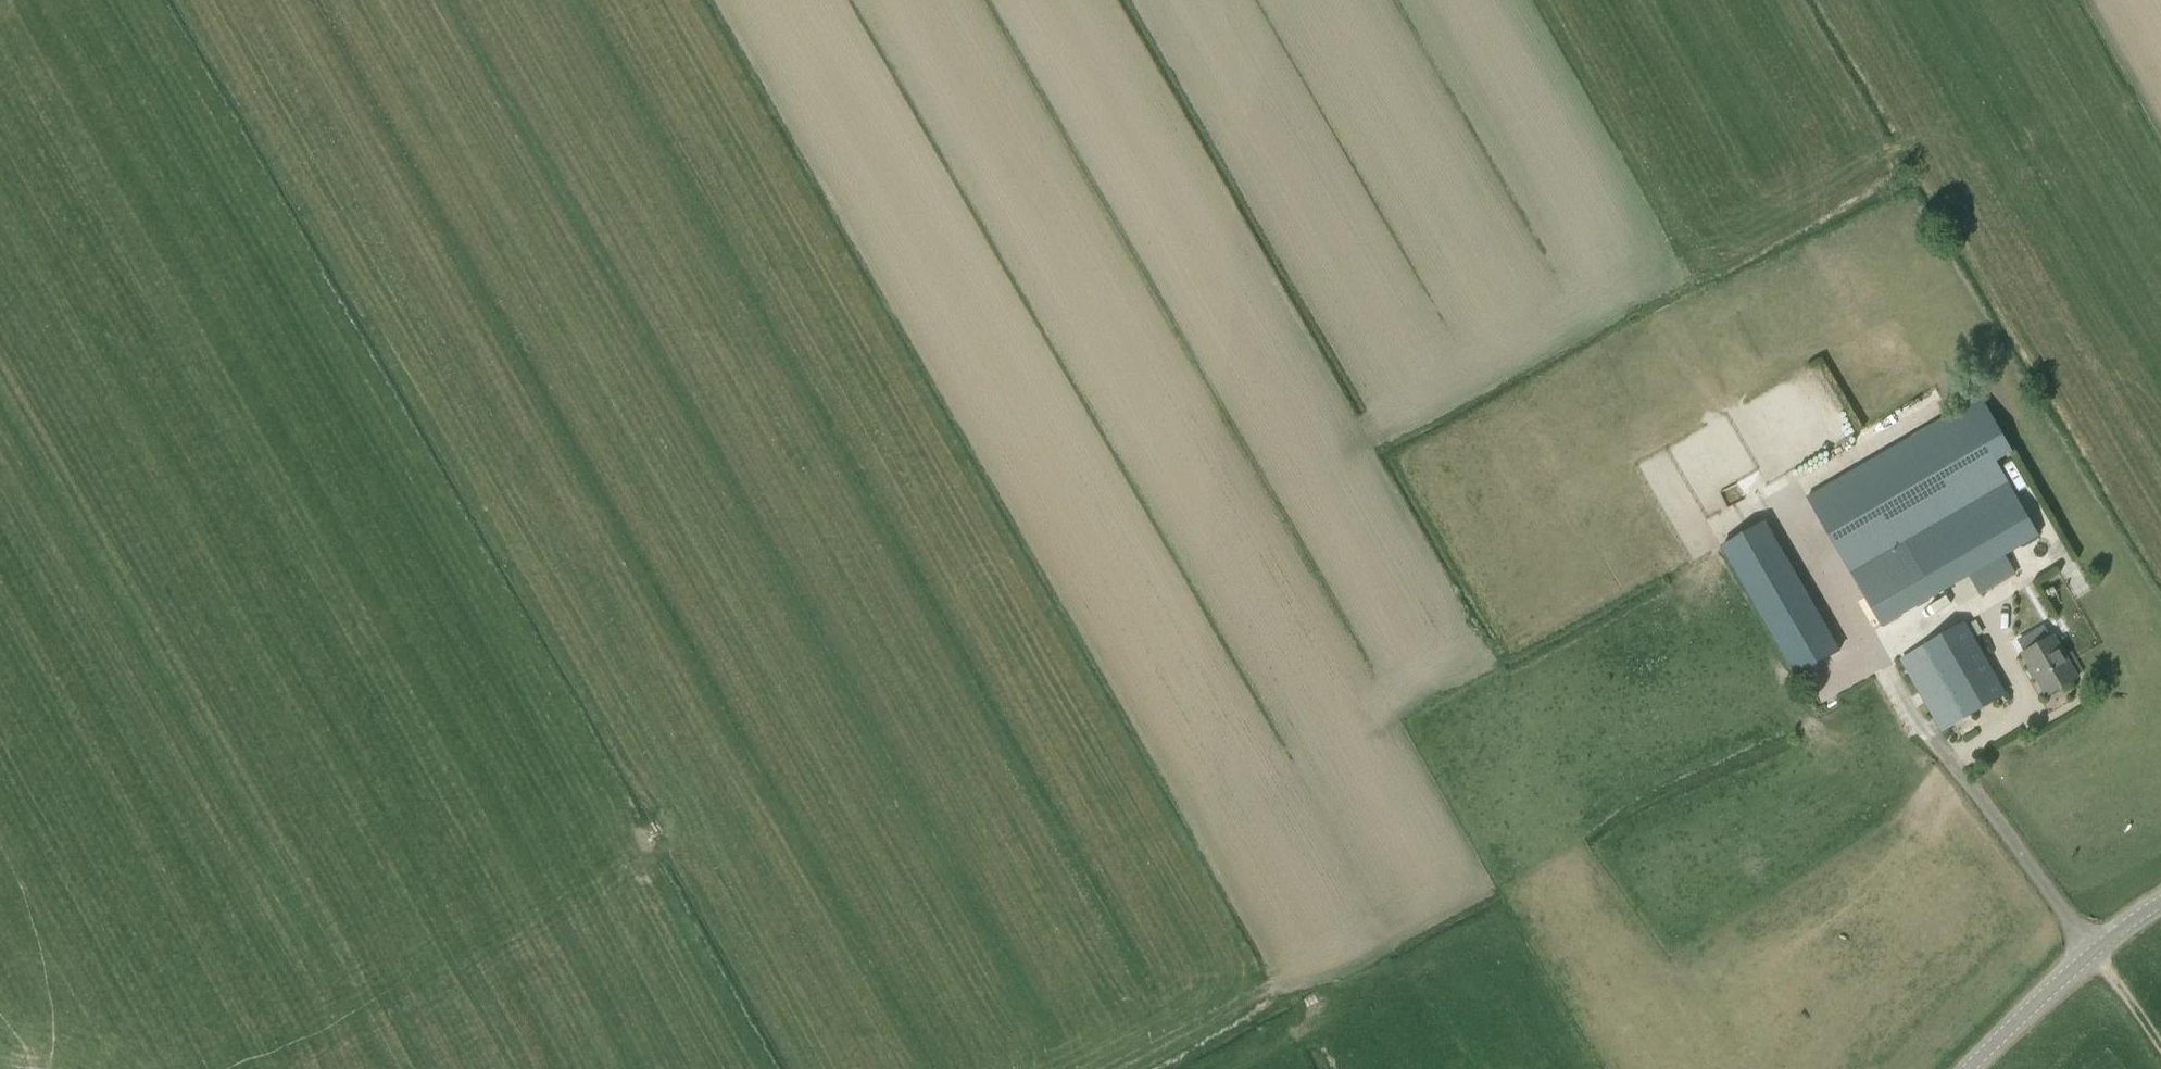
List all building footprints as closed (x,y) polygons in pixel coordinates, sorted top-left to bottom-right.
[(1982,398),(1809,498),(1883,627),(1973,575),(1980,586),(1996,577),(1990,566),(2040,537),(1997,463),(2014,453),(1982,398)] [(1739,527),(1755,518),(1738,483),(1721,491),(1739,527)] [(1808,597),(1765,622),(1798,678),(1840,653),(1808,597)] [(1942,733),(1943,733),(2007,695),(1966,622),(1900,660),(1942,733)] [(2055,634),(2021,654),(2046,698),(2081,678),(2055,634)]
